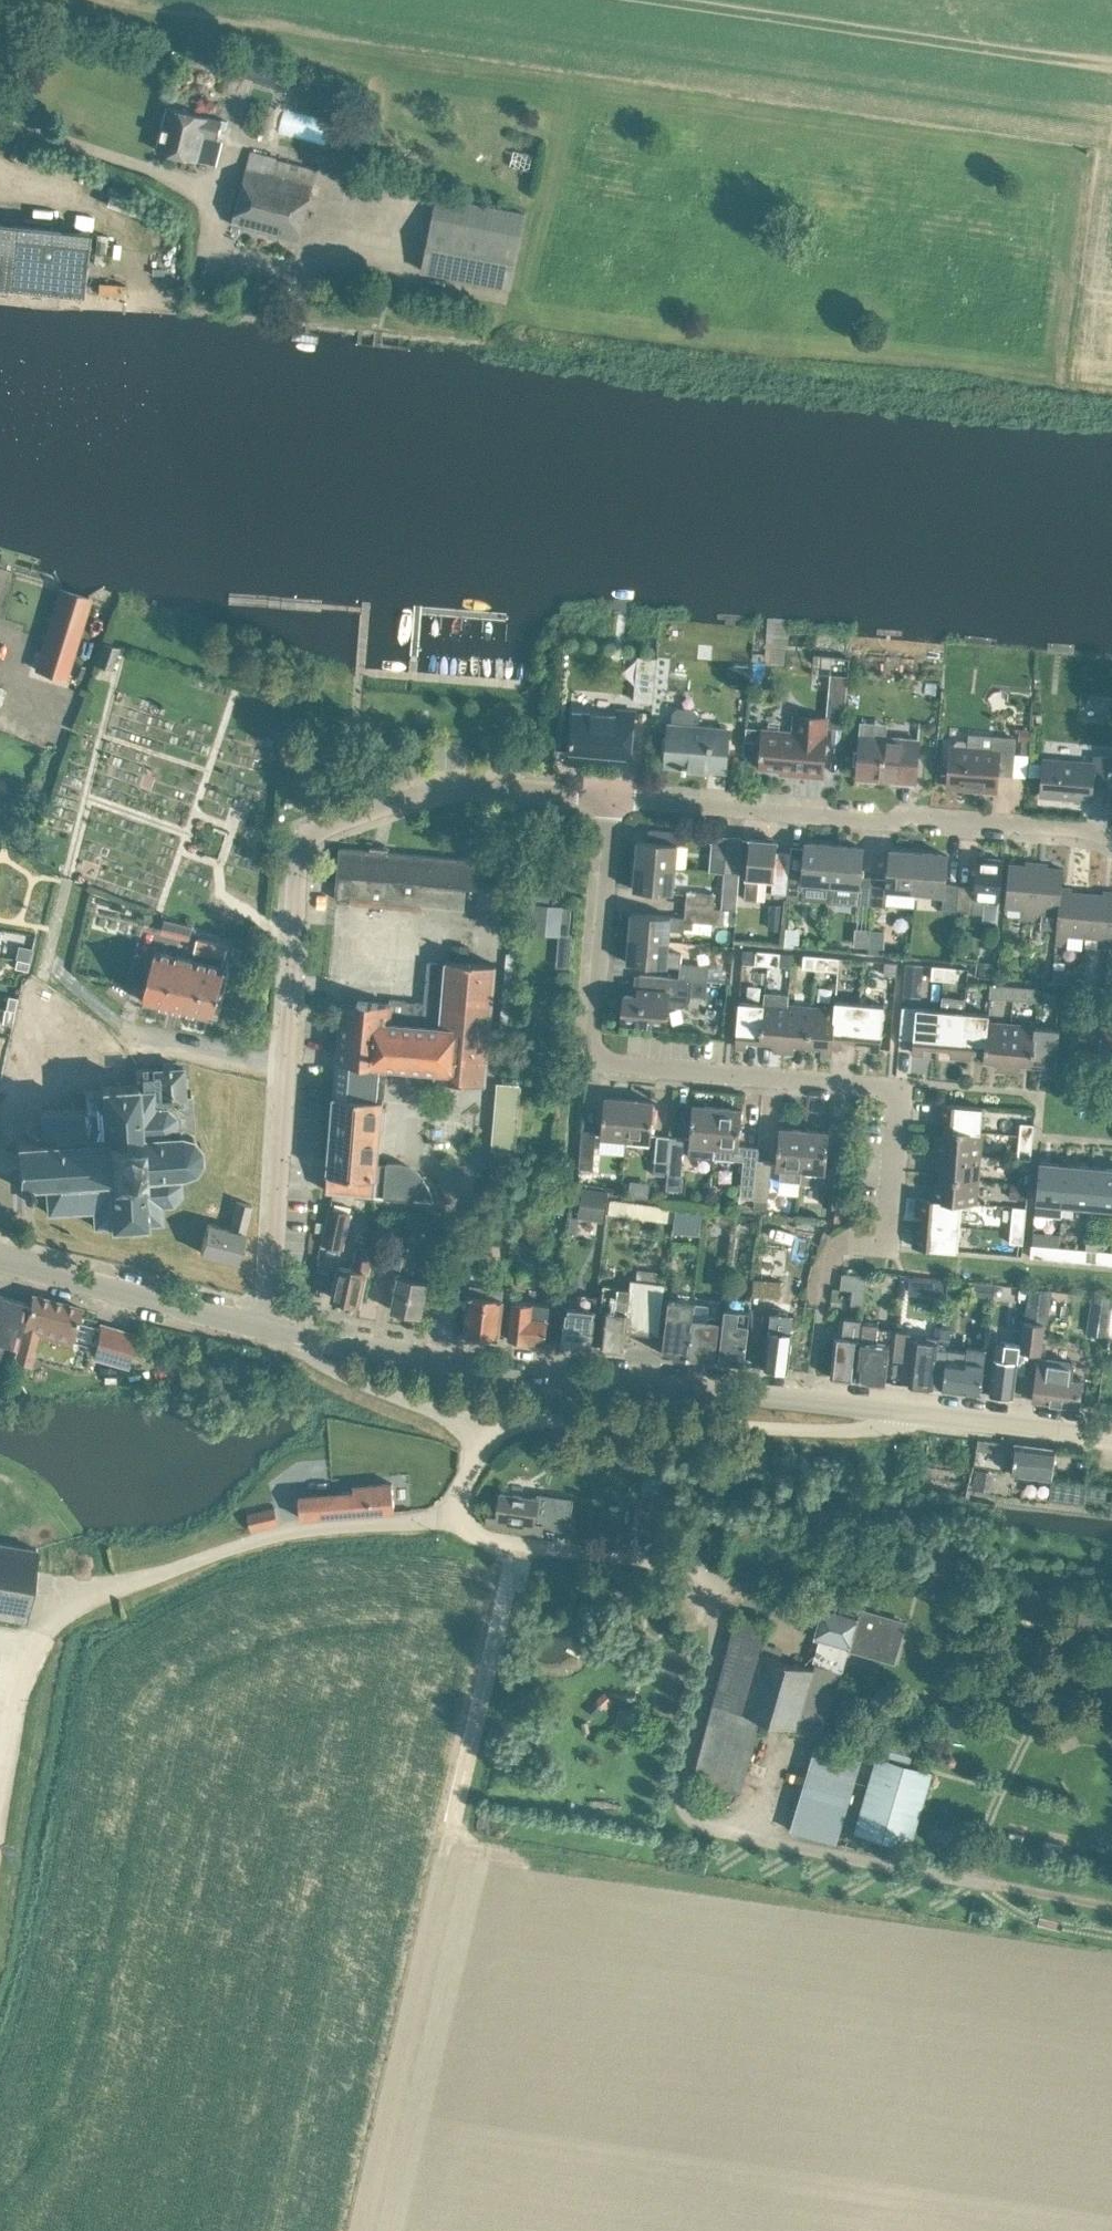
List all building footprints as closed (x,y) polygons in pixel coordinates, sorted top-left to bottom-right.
[(211,164),(217,138),(222,121),(167,106),(163,123),(164,123),(157,149),(211,164)] [(521,150),(520,167),(547,168),(547,151),(521,150)] [(298,241),(317,170),(276,159),(276,158),(251,151),(232,223),(298,241)] [(510,287),(525,214),(436,196),(422,270),(510,287)] [(81,203),(58,201),(56,223),(79,225),(81,203)] [(82,293),(88,232),(0,223),(0,285),(82,293)] [(107,293),(132,291),(131,279),(106,280),(107,293)] [(60,587),(34,669),(66,679),(92,597),(60,587)] [(113,669),(120,646),(105,641),(98,664),(113,669)] [(920,657),(943,660),(944,649),(921,646),(920,657)] [(732,664),(729,716),(746,718),(750,666),(732,664)] [(1008,687),(995,689),(998,705),(1011,703),(1008,687)] [(673,712),(671,727),(670,739),(666,739),(665,752),(668,753),(667,764),(726,769),(729,732),(698,729),(699,714),(695,709),(677,708),(673,712)] [(827,721),(827,725),(844,727),(845,710),(828,709),(827,721)] [(618,716),(599,714),(577,712),(574,751),(633,757),(637,713),(619,711),(618,716)] [(765,732),(763,748),(762,766),(806,770),(806,774),(823,776),(827,725),(827,721),(798,718),(796,735),(765,732)] [(921,742),(887,739),(889,722),(864,719),(859,779),(917,784),(921,742)] [(951,764),(949,786),(996,790),(998,773),(1013,774),(1015,752),(1016,738),(995,736),(994,736),(992,750),(968,748),(968,741),(966,738),(958,737),(955,740),(954,747),(953,747),(951,764)] [(1108,787),(1110,765),(1110,760),(1096,759),(1095,765),(1046,761),(1045,764),(1031,762),(1029,777),(1044,778),(1043,794),(1091,799),(1092,785),(1108,787)] [(744,837),(729,836),(726,872),(741,873),(744,837)] [(791,871),(792,853),(778,851),(779,841),(751,838),(746,898),(757,899),(759,880),(775,881),(774,893),(789,894),(791,871)] [(637,866),(677,869),(679,843),(639,839),(637,866)] [(835,885),(838,845),(807,842),(807,846),(793,845),(792,853),(791,871),(789,894),(790,894),(790,898),(803,899),(805,883),(835,885)] [(421,910),(423,885),(423,884),(479,889),(481,859),(388,851),(388,848),(393,849),(393,847),(369,845),(369,847),(373,847),(373,849),(341,846),(337,897),(353,899),(353,904),(421,910)] [(874,905),(877,878),(862,877),(864,847),(838,845),(835,885),(861,888),(860,904),(874,905)] [(918,894),(922,852),(891,850),(889,879),(877,878),(874,905),(887,906),(888,892),(918,894)] [(960,914),(962,885),(946,884),(949,854),(922,852),(918,894),(947,897),(945,913),(960,914)] [(962,885),(960,911),(975,912),(984,913),(985,900),(1001,901),(1003,881),(1004,859),(978,857),(976,886),(962,885)] [(1033,920),(1038,863),(1027,862),(1026,865),(1010,864),(1006,907),(1025,909),(1024,919),(1033,920)] [(1060,913),(1064,868),(1048,867),(1049,863),(1038,863),(1033,920),(1045,921),(1046,911),(1060,913)] [(675,893),(677,869),(637,866),(635,889),(675,893)] [(1085,936),(1088,893),(1073,891),(1073,888),(1063,887),(1065,869),(1064,868),(1060,913),(1057,943),(1070,944),(1070,935),(1085,936)] [(1111,928),(1111,891),(1104,891),(1104,894),(1088,893),(1085,936),(1100,937),(1099,947),(1110,948),(1111,928)] [(687,905),(716,908),(717,895),(688,892),(687,905)] [(533,904),(530,928),(568,932),(570,908),(533,904)] [(715,909),(716,908),(687,905),(686,917),(633,912),(631,936),(670,940),(671,930),(685,931),(685,928),(693,929),(694,919),(736,923),(737,911),(715,909)] [(669,952),(670,940),(631,936),(629,962),(682,967),(681,978),(692,979),(710,981),(711,965),(682,962),(683,953),(669,952)] [(144,1002),(179,1010),(215,1018),(227,966),(223,965),(228,944),(199,937),(194,959),(155,950),(144,1002)] [(878,939),(871,939),(870,952),(883,954),(884,946),(878,939)] [(19,946),(16,956),(29,960),(32,949),(19,946)] [(769,964),(770,951),(757,950),(756,963),(769,964)] [(770,951),(769,964),(780,965),(782,952),(770,951)] [(816,968),(817,956),(805,955),(804,967),(816,968)] [(817,956),(816,968),(840,971),(842,958),(817,956)] [(16,958),(14,967),(27,970),(29,961),(16,958)] [(337,1061),(387,1066),(438,1070),(438,1080),(485,1083),(496,965),(447,960),(446,963),(429,962),(425,1003),(387,998),(387,1003),(358,1000),(358,1009),(342,1007),(337,1061)] [(885,974),(898,975),(899,962),(887,961),(885,974)] [(903,983),(921,984),(923,964),(905,962),(903,983)] [(945,979),(946,966),(933,965),(932,978),(945,979)] [(946,966),(945,979),(957,980),(958,967),(946,966)] [(1066,970),(1055,969),(1054,982),(1065,983),(1066,970)] [(692,979),(681,978),(641,974),(639,995),(626,994),(623,1021),(667,1025),(669,1005),(683,1006),(690,1000),(692,979)] [(1015,998),(1016,986),(992,983),(991,996),(1015,998)] [(1016,986),(1015,998),(1039,1000),(1040,988),(1016,986)] [(8,995),(5,1008),(14,1010),(16,996),(8,995)] [(762,1041),(765,1003),(741,1000),(737,1045),(748,1046),(749,1040),(762,1041)] [(858,1040),(861,1002),(837,1000),(836,1009),(833,1053),(834,1045),(844,1046),(845,1039),(858,1040)] [(861,1002),(858,1040),(872,1041),(871,1048),(882,1049),(886,1004),(861,1002)] [(785,1049),(789,1005),(765,1003),(762,1041),(776,1042),(775,1048),(785,1049)] [(809,1045),(813,1007),(789,1005),(785,1049),(796,1050),(796,1044),(809,1045)] [(900,1006),(897,1037),(915,1038),(914,1052),(925,1053),(926,1046),(939,1047),(942,1009),(900,1006)] [(833,1053),(836,1009),(813,1007),(809,1045),(823,1046),(822,1052),(833,1053)] [(5,1008),(2,1021),(11,1023),(14,1010),(5,1008)] [(962,1056),(966,1011),(942,1009),(939,1047),(953,1048),(952,1055),(962,1056)] [(986,1060),(990,1013),(966,1011),(962,1056),(972,1057),(973,1050),(986,1051),(985,1060),(986,1060)] [(1009,1069),(1013,1024),(990,1022),(990,1013),(986,1060),(1000,1062),(999,1068),(1009,1069)] [(1033,1064),(1037,1026),(1013,1024),(1009,1069),(1020,1070),(1020,1063),(1033,1064)] [(1037,1026),(1033,1064),(1047,1066),(1046,1072),(1057,1073),(1061,1028),(1037,1026)] [(378,1164),(387,1066),(337,1061),(325,1190),(373,1194),(373,1196),(413,1200),(424,1177),(420,1173),(414,1169),(408,1166),(401,1164),(393,1163),(387,1164),(387,1165),(378,1164)] [(163,1069),(136,1070),(137,1082),(135,1085),(102,1087),(102,1089),(86,1090),(87,1106),(42,1109),(43,1122),(35,1122),(28,1131),(28,1139),(16,1140),(17,1160),(19,1182),(24,1182),(22,1185),(24,1189),(28,1190),(29,1190),(38,1197),(47,1196),(48,1209),(92,1207),(94,1223),(110,1223),(110,1226),(146,1223),(146,1220),(161,1219),(160,1202),(170,1201),(178,1192),(178,1181),(182,1179),(182,1171),(183,1171),(187,1170),(190,1169),(193,1167),(195,1164),(197,1161),(199,1158),(200,1155),(200,1151),(200,1148),(199,1144),(197,1141),(195,1138),(193,1136),(192,1135),(194,1135),(191,1096),(185,1096),(183,1067),(174,1068),(174,1063),(163,1064),(163,1069)] [(526,1129),(528,1080),(506,1079),(504,1128),(526,1129)] [(628,1137),(631,1098),(606,1096),(603,1135),(628,1137)] [(631,1098),(628,1137),(652,1139),(655,1101),(631,1098)] [(945,1128),(982,1132),(984,1107),(942,1103),(940,1120),(945,1120),(945,1128)] [(689,1154),(700,1155),(715,1157),(716,1145),(719,1107),(694,1104),(691,1142),(689,1154)] [(755,1197),(759,1159),(760,1147),(740,1145),(743,1108),(719,1106),(719,1107),(716,1145),(715,1157),(745,1160),(741,1196),(755,1197)] [(1021,1135),(1035,1137),(1036,1124),(1022,1123),(1021,1135)] [(801,1173),(805,1128),(781,1126),(777,1171),(780,1171),(779,1179),(800,1181),(801,1172),(801,1173)] [(802,1173),(801,1183),(825,1185),(824,1202),(843,1204),(847,1167),(827,1166),(830,1130),(805,1128),(801,1173),(802,1173)] [(980,1156),(982,1132),(945,1128),(944,1135),(939,1135),(937,1152),(980,1156)] [(594,1166),(597,1131),(583,1129),(580,1165),(594,1166)] [(657,1135),(655,1163),(668,1164),(671,1136),(657,1135)] [(1032,1160),(1035,1137),(1021,1135),(1019,1159),(1032,1160)] [(672,1137),(669,1175),(682,1176),(685,1137),(672,1137)] [(978,1179),(980,1156),(937,1152),(936,1167),(941,1168),(940,1176),(978,1179)] [(759,1159),(755,1197),(769,1198),(772,1160),(759,1159)] [(1064,1204),(1068,1164),(1041,1162),(1037,1201),(1064,1204)] [(1090,1206),(1094,1167),(1068,1164),(1064,1204),(1090,1206)] [(1111,1208),(1111,1168),(1094,1167),(1090,1206),(1111,1208)] [(976,1203),(978,1179),(940,1176),(939,1183),(933,1183),(932,1198),(920,1197),(920,1198),(976,1203)] [(1011,1181),(1010,1197),(1026,1198),(1027,1182),(1011,1181)] [(609,1214),(611,1196),(606,1195),(606,1191),(582,1188),(578,1217),(602,1220),(603,1213),(609,1214)] [(644,1203),(641,1202),(639,1202),(639,1200),(611,1196),(609,1214),(671,1222),(673,1209),(644,1205),(644,1203)] [(975,1204),(976,1203),(920,1198),(918,1213),(924,1214),(923,1222),(959,1226),(961,1203),(975,1204)] [(208,1222),(200,1252),(238,1262),(253,1205),(237,1200),(230,1228),(208,1222)] [(702,1207),(676,1204),(672,1226),(699,1230),(702,1207)] [(1011,1230),(1025,1232),(1027,1207),(1014,1206),(1011,1230)] [(331,1208),(324,1243),(344,1247),(352,1212),(331,1208)] [(718,1220),(735,1223),(737,1212),(720,1210),(718,1220)] [(957,1250),(959,1226),(923,1222),(923,1230),(917,1229),(916,1246),(957,1250)] [(1024,1243),(1025,1232),(1011,1230),(1010,1242),(1024,1243)] [(1033,1231),(1031,1256),(1059,1259),(1060,1247),(1047,1245),(1048,1232),(1033,1231)] [(390,1247),(377,1244),(374,1256),(387,1259),(385,1269),(400,1272),(405,1244),(391,1241),(390,1247)] [(369,1271),(373,1251),(356,1247),(352,1268),(339,1265),(333,1297),(360,1302),(367,1271),(369,1271)] [(1060,1247),(1059,1259),(1077,1261),(1078,1248),(1060,1247)] [(1086,1249),(1085,1261),(1103,1263),(1104,1251),(1086,1249)] [(867,1275),(842,1272),(841,1288),(853,1289),(851,1303),(864,1305),(867,1275)] [(427,1282),(399,1276),(392,1309),(420,1315),(427,1282)] [(909,1276),(907,1291),(917,1292),(945,1295),(947,1281),(919,1277),(909,1276)] [(755,1279),(754,1293),(781,1296),(782,1281),(755,1279)] [(658,1334),(660,1312),(663,1284),(632,1280),(630,1294),(617,1292),(616,1311),(605,1310),(601,1346),(624,1348),(626,1331),(658,1334)] [(471,1284),(465,1333),(499,1337),(505,1288),(471,1284)] [(1044,1322),(1047,1323),(1051,1290),(1029,1287),(1028,1299),(1025,1320),(1044,1322)] [(1,1357),(5,1344),(15,1347),(28,1303),(0,1294),(0,1357),(1,1357)] [(20,1343),(15,1359),(30,1363),(35,1347),(35,1346),(40,1348),(44,1356),(51,1352),(53,1356),(62,1358),(75,1351),(72,1344),(69,1344),(73,1328),(79,1307),(33,1294),(27,1316),(20,1343)] [(512,1301),(511,1316),(508,1338),(545,1343),(549,1305),(512,1301)] [(1084,1301),(1082,1318),(1101,1320),(1103,1303),(1084,1301)] [(567,1307),(565,1319),(563,1341),(592,1345),(596,1310),(567,1307)] [(724,1307),(721,1338),(719,1360),(744,1362),(749,1309),(724,1307)] [(668,1308),(662,1353),(689,1356),(695,1311),(694,1311),(668,1308)] [(695,1311),(689,1356),(715,1359),(720,1314),(695,1311)] [(794,1315),(771,1312),(765,1368),(787,1371),(794,1315)] [(861,1320),(860,1319),(844,1318),(842,1337),(835,1336),(831,1376),(855,1378),(857,1356),(861,1320)] [(1044,1322),(1025,1320),(1021,1351),(1040,1353),(1044,1322)] [(864,1322),(859,1357),(857,1379),(886,1382),(890,1344),(877,1342),(879,1323),(864,1322)] [(103,1324),(97,1346),(95,1354),(127,1363),(135,1333),(103,1324)] [(896,1330),(895,1337),(893,1359),(911,1361),(909,1385),(934,1387),(938,1341),(910,1338),(910,1332),(896,1330)] [(942,1330),(941,1340),(950,1341),(951,1331),(942,1330)] [(990,1394),(1014,1397),(1020,1344),(996,1340),(990,1394)] [(936,1365),(934,1387),(943,1388),(981,1393),(983,1371),(984,1364),(986,1349),(969,1347),(968,1352),(938,1349),(936,1365)] [(1039,1359),(1036,1377),(1034,1399),(1078,1405),(1082,1380),(1069,1379),(1071,1364),(1039,1359)] [(110,1362),(109,1375),(133,1376),(133,1363),(110,1362)] [(6,1389),(5,1401),(15,1401),(15,1389),(6,1389)] [(1057,1448),(1017,1443),(1013,1473),(1053,1478),(1057,1448)] [(992,1489),(994,1472),(974,1469),(971,1486),(992,1489)] [(1063,1482),(1062,1499),(1097,1501),(1098,1484),(1063,1482)] [(300,1495),(302,1518),(395,1511),(393,1483),(355,1486),(355,1492),(300,1495)] [(487,1527),(543,1535),(546,1521),(561,1524),(565,1498),(539,1494),(539,1499),(502,1493),(498,1517),(488,1515),(487,1527)] [(652,1499),(650,1509),(636,1506),(632,1531),(666,1537),(672,1502),(652,1499)] [(275,1507),(248,1514),(252,1529),(279,1523),(275,1507)] [(25,1619),(37,1549),(0,1543),(0,1615),(25,1619)] [(860,1614),(846,1610),(825,1603),(815,1637),(820,1639),(813,1666),(765,1653),(769,1640),(767,1640),(772,1624),(738,1614),(693,1780),(740,1794),(761,1718),(824,1736),(849,1649),(875,1656),(882,1636),(856,1628),(860,1614)] [(613,1728),(630,1732),(636,1710),(619,1705),(613,1728)] [(818,1745),(792,1830),(836,1844),(862,1758),(818,1745)] [(877,1760),(855,1832),(909,1848),(930,1776),(877,1760)] [(1025,1822),(1024,1834),(1048,1837),(1049,1825),(1025,1822)]
